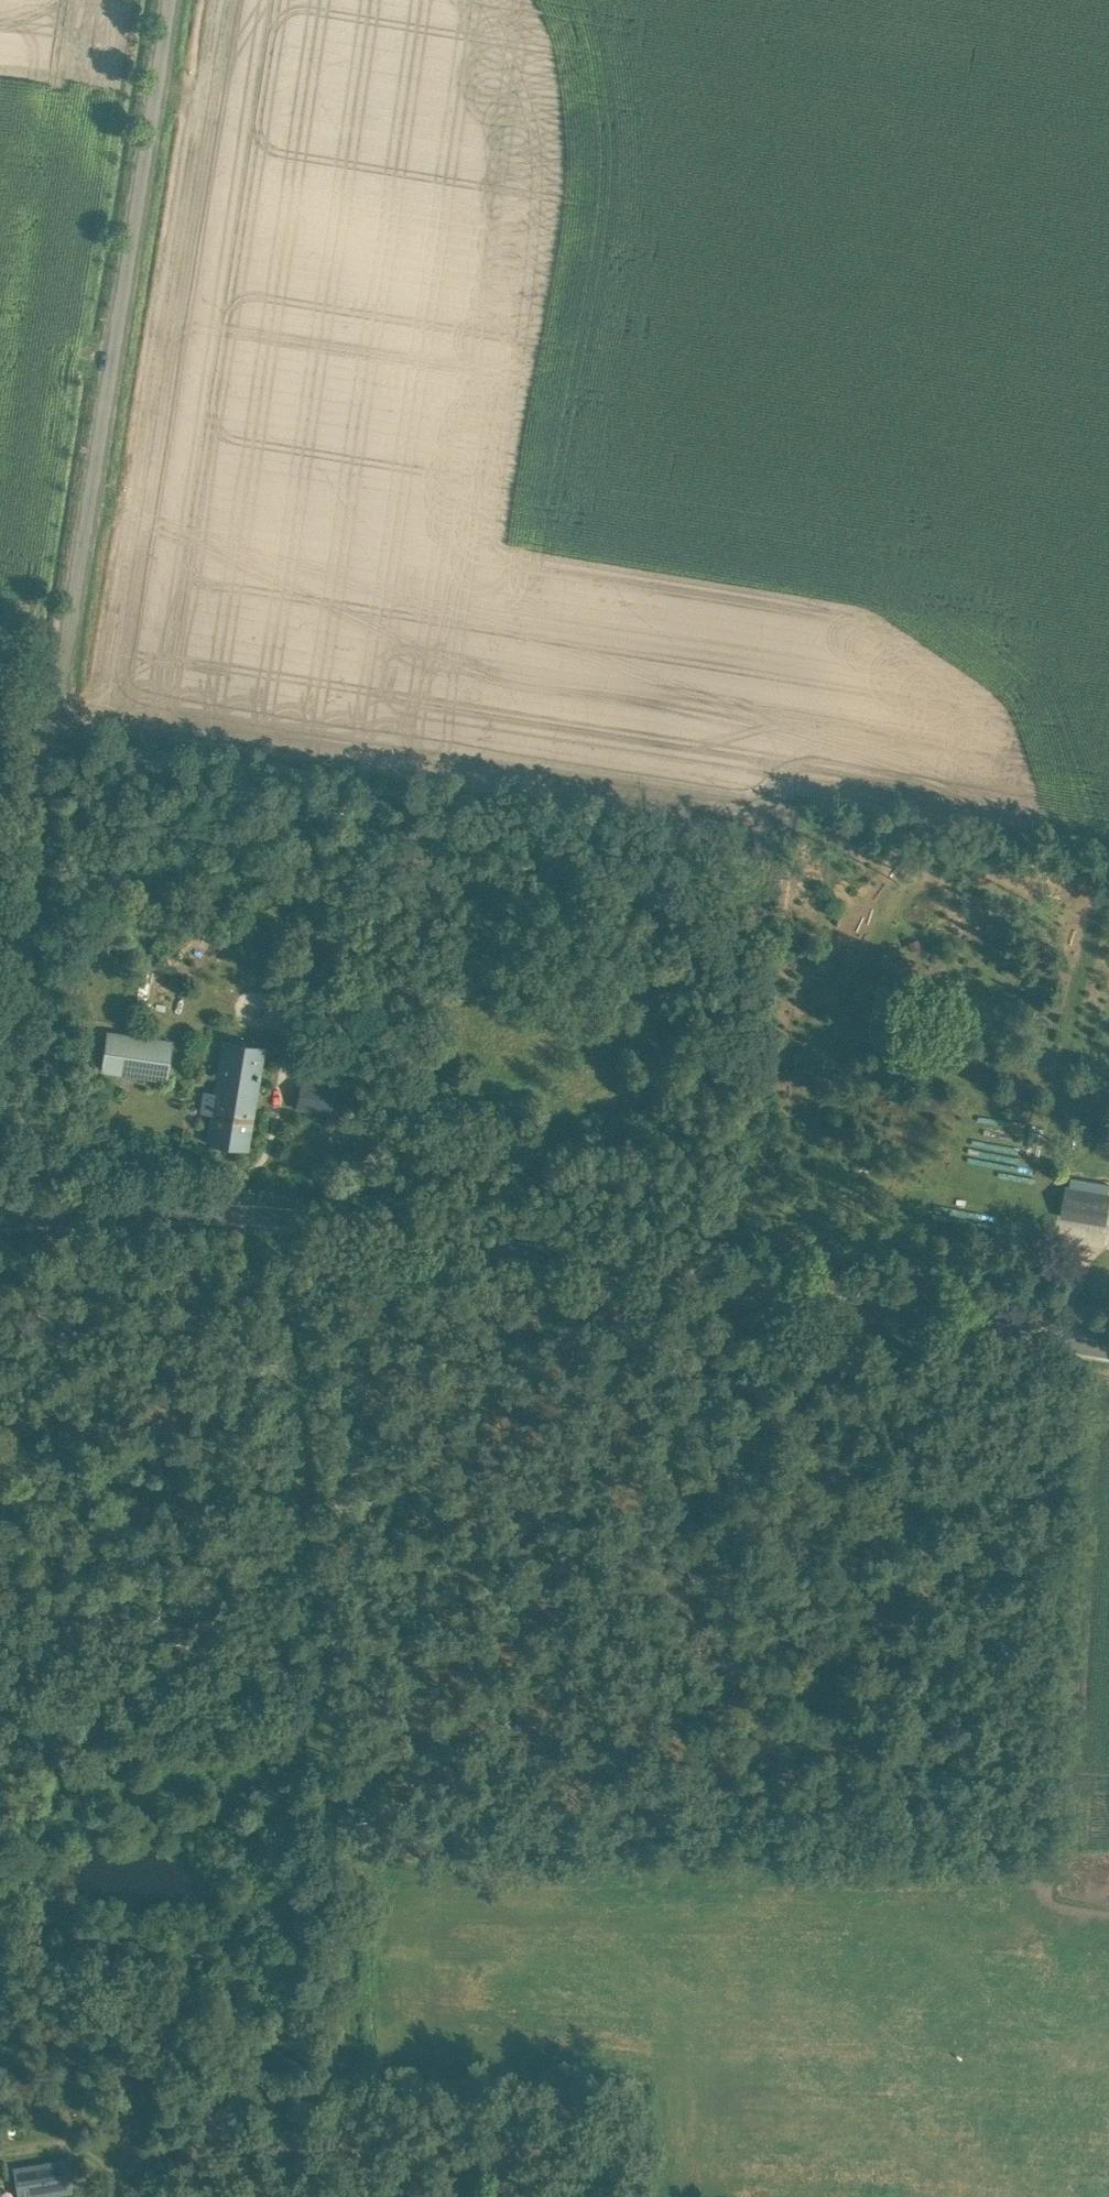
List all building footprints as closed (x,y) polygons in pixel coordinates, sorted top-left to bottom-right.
[(172,1044),(108,1035),(102,1075),(166,1084),(172,1044)] [(247,1149),(250,1127),(264,1048),(225,1041),(208,1142),(247,1149)] [(329,1108),(333,1087),(307,1081),(304,1103),(329,1108)] [(1108,1208),(1108,1194),(1068,1187),(1063,1216),(1106,1223),(1108,1208)] [(21,2194),(66,2186),(62,2165),(17,2173),(21,2194)]
